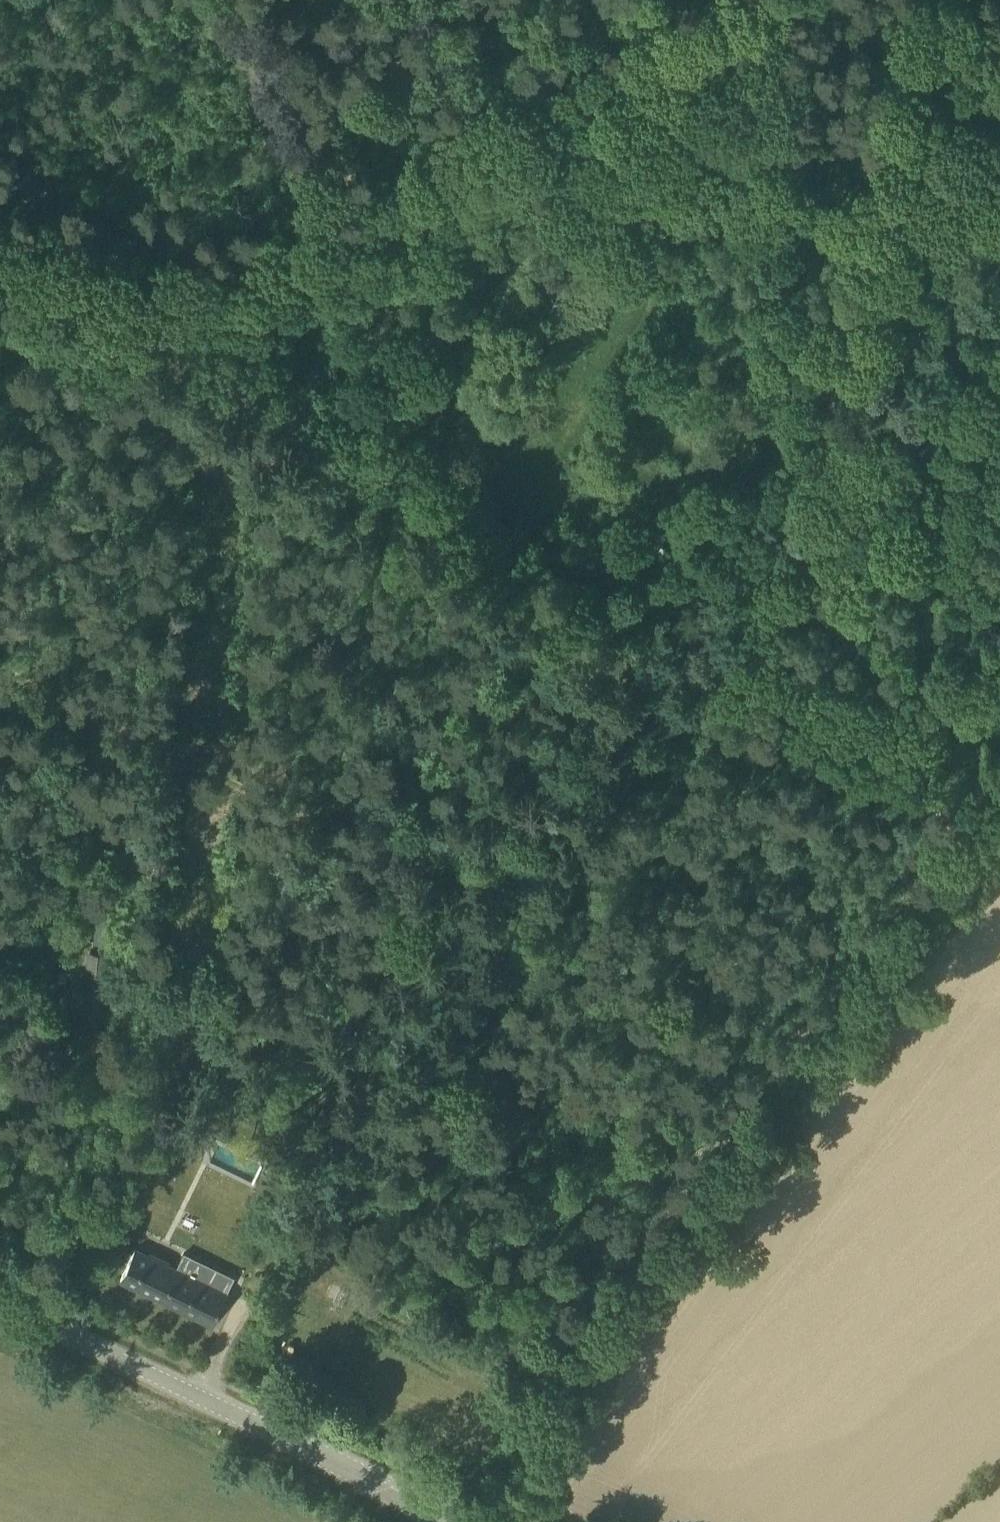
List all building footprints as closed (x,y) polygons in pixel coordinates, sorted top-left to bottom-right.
[(176,1268),(152,1256),(135,1248),(121,1278),(214,1323),(228,1294),(215,1287),(224,1270),(185,1251),(176,1268)]
